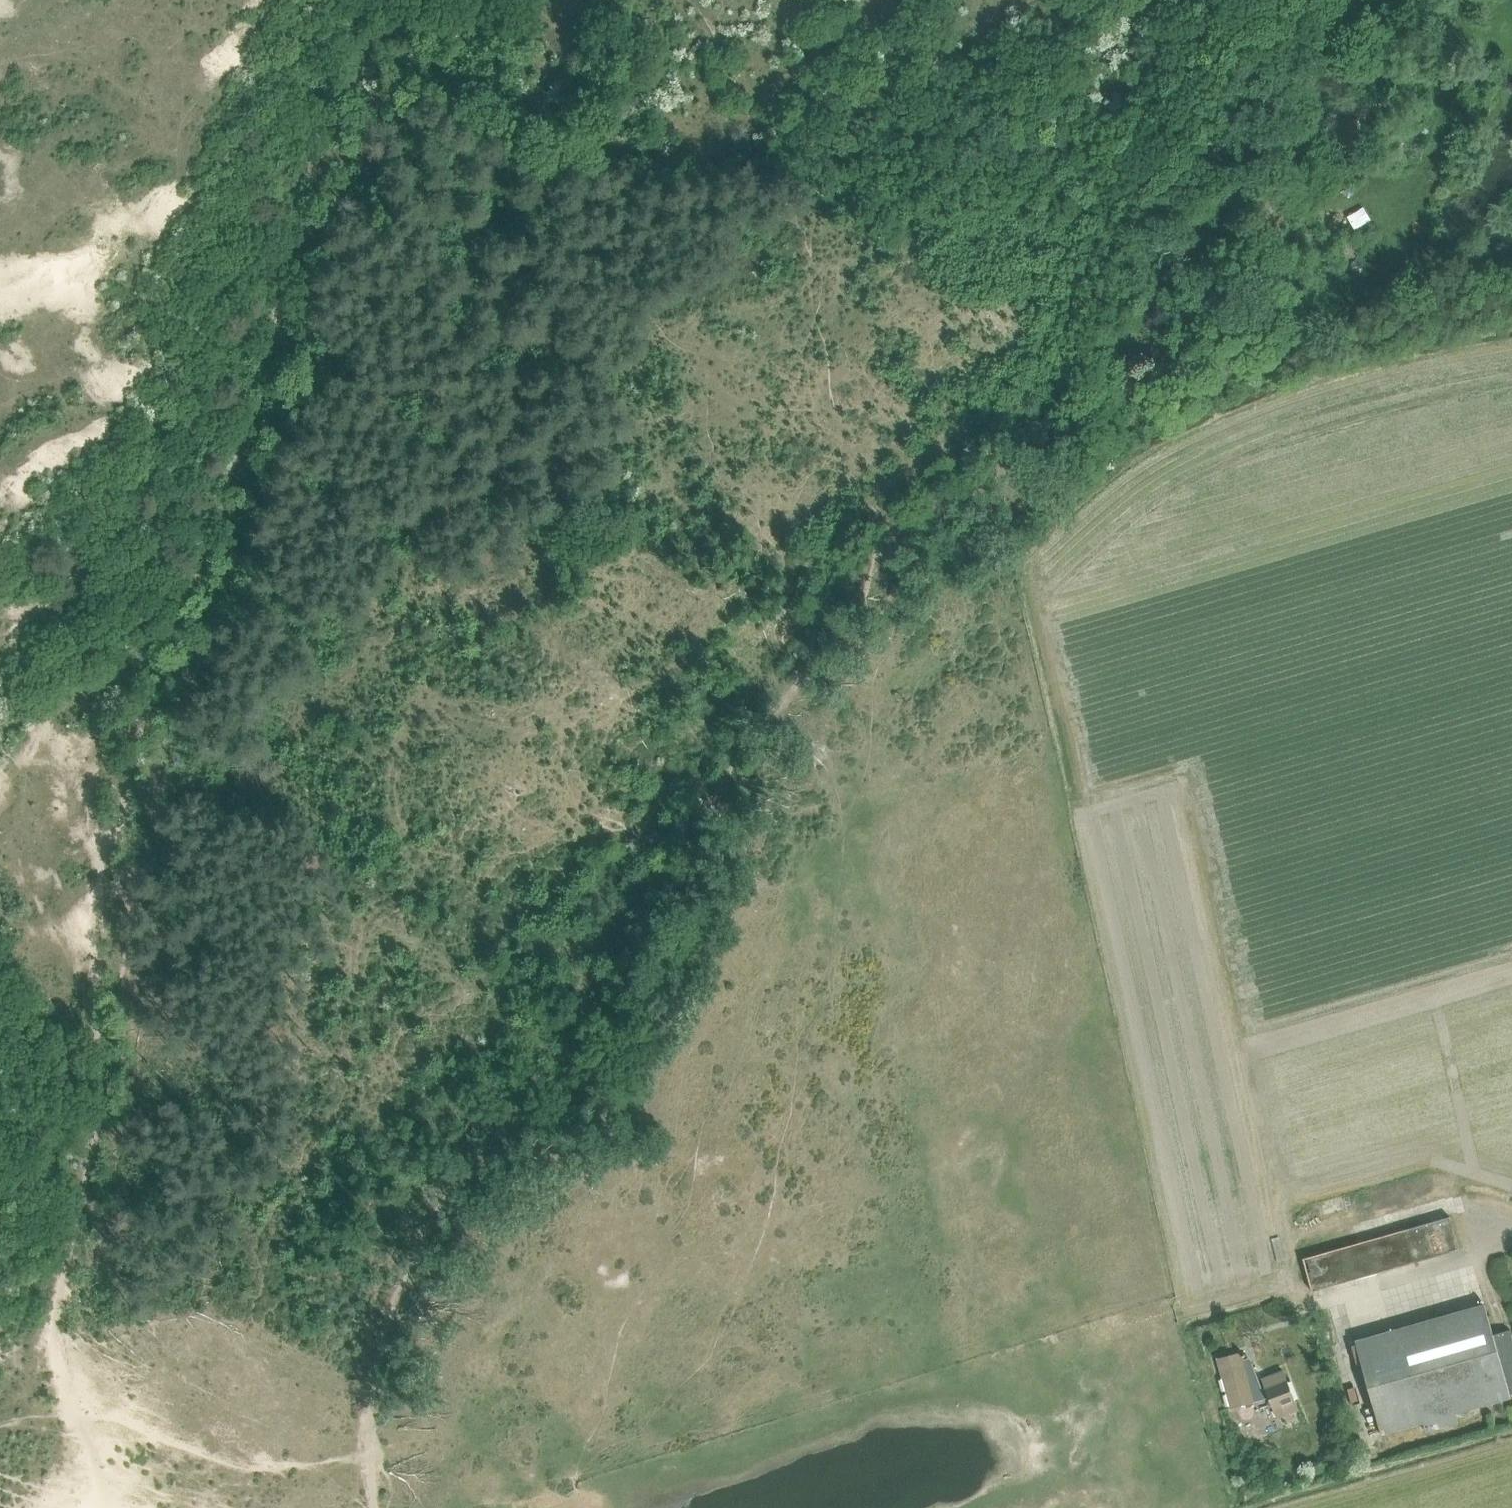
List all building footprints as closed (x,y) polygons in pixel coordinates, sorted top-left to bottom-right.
[(1303,1258),(1313,1292),(1460,1250),(1451,1216),(1303,1258)] [(1382,1433),(1424,1423),(1426,1430),(1460,1422),(1457,1413),(1510,1399),(1509,1395),(1511,1395),(1511,1339),(1510,1331),(1493,1336),(1484,1305),(1356,1341),(1382,1433)] [(1255,1402),(1265,1399),(1249,1358),(1243,1360),(1241,1353),(1217,1358),(1231,1409),(1255,1402)] [(1283,1371),(1261,1378),(1277,1418),(1299,1410),(1283,1371)] [(422,1500),(418,1480),(404,1483),(409,1502),(422,1500)]
